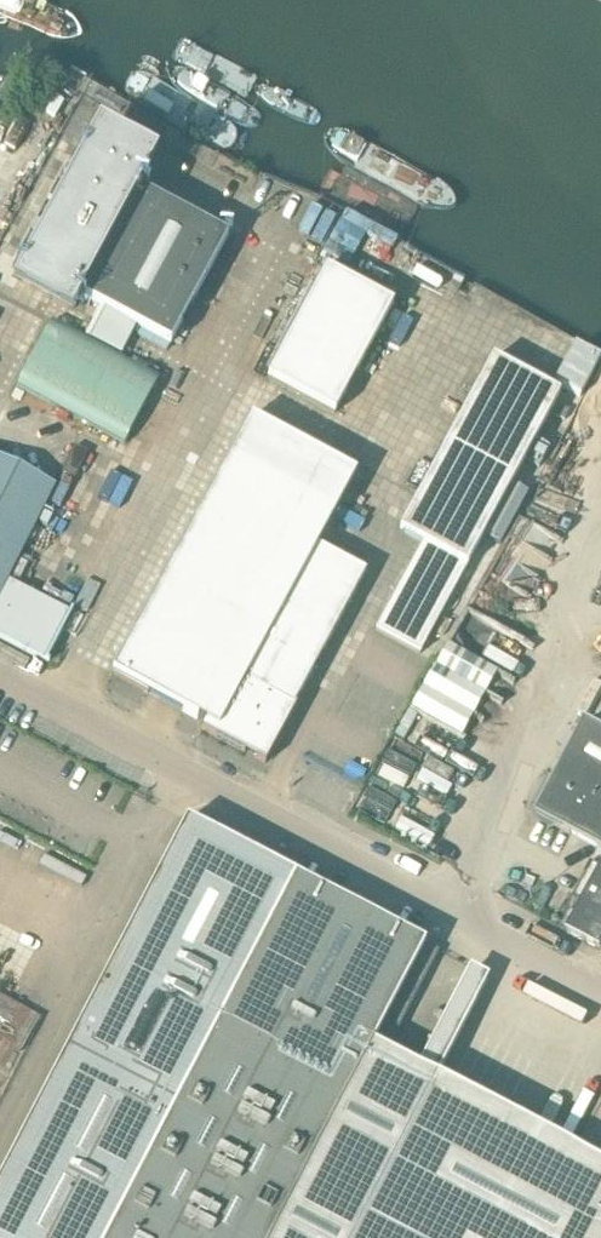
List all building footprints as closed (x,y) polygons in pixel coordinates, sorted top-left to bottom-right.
[(23,266),(12,287),(70,318),(81,297),(171,345),(228,239),(142,192),(140,195),(137,194),(157,158),(98,127),(79,162),(77,161),(21,265),(23,266)] [(393,305),(326,269),(268,378),(335,414),(393,305)] [(52,322),(17,387),(123,444),(158,379),(52,322)] [(575,345),(554,383),(580,396),(600,358),(575,345)] [(560,395),(493,359),(400,532),(422,544),(376,631),(420,655),(560,395)] [(356,475),(250,418),(112,674),(206,724),(201,732),(264,766),(295,709),(293,708),(366,574),(317,548),(356,475)] [(9,582),(55,489),(0,461),(0,600),(9,582)] [(0,600),(0,637),(44,660),(69,613),(9,582),(0,600)] [(586,723),(536,816),(600,850),(600,732),(586,723)] [(436,1078),(488,977),(472,969),(421,1070),(372,1045),(378,1034),(393,1041),(439,952),(425,945),(391,927),(378,920),(343,902),(329,894),(323,891),(307,883),(295,877),(279,869),(258,858),(224,840),(213,834),(202,828),(187,821),(186,822),(0,1180),(0,1237),(600,1237),(600,1164),(436,1078)] [(568,934),(600,951),(600,871),(568,934)]
